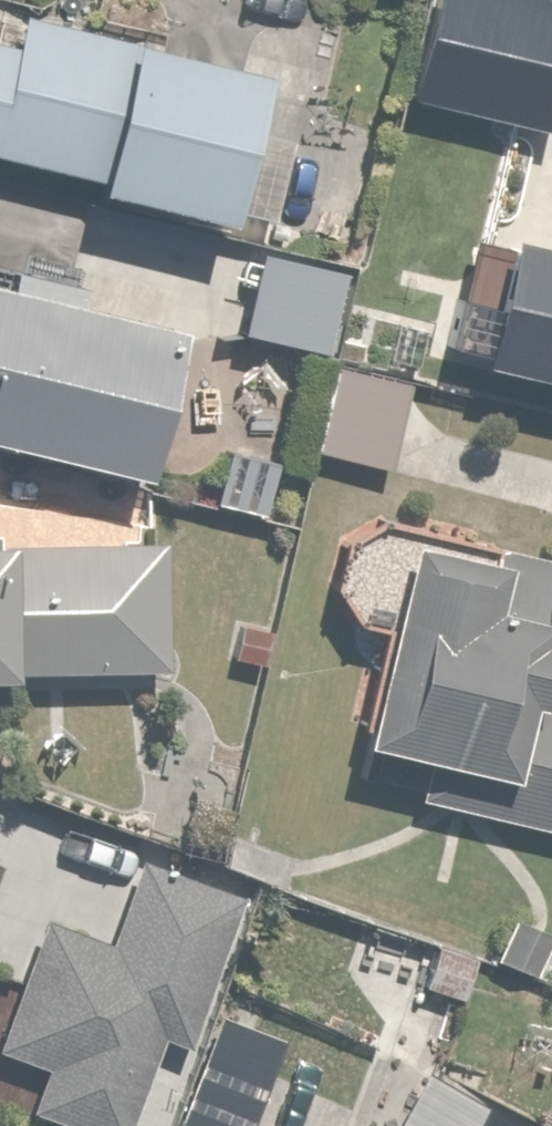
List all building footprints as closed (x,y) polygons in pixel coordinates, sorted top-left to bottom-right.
[(417,108),(551,132),(551,0),(437,0),(417,108)] [(27,17),(21,44),(0,40),(0,156),(100,179),(97,193),(230,224),(236,199),(272,207),(287,140),(249,130),(263,72),(27,17)] [(444,353),(551,379),(551,250),(473,231),(444,353)] [(328,350),(347,270),(260,249),(241,329),(328,350)] [(0,286),(0,442),(148,478),(183,330),(0,286)] [(409,378),(328,362),(310,451),(392,467),(409,378)] [(381,635),(359,749),(424,761),(415,810),(551,836),(551,555),(377,523),(341,542),(326,596),(356,624),(381,635)] [(0,542),(0,677),(24,677),(24,665),(170,663),(168,540),(0,542)] [(492,958),(547,988),(551,978),(551,938),(515,917),(492,958)] [(215,1036),(178,1125),(256,1125),(281,1064),(215,1036)] [(424,1064),(388,1125),(532,1125),(424,1064)]
